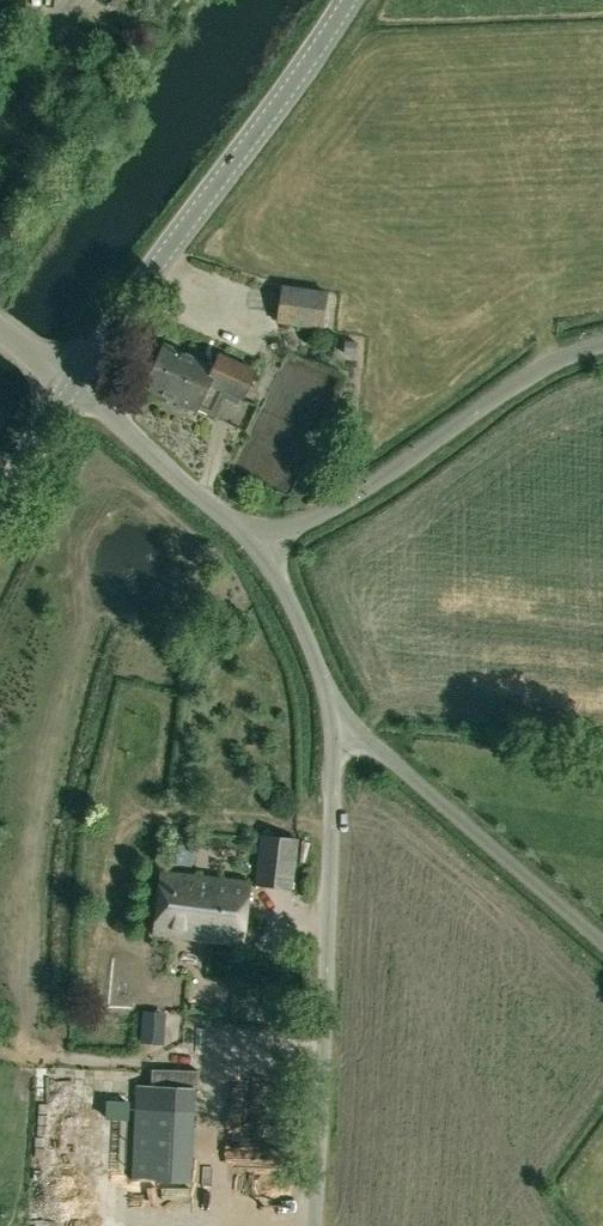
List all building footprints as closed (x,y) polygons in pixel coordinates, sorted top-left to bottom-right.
[(151,11),(159,0),(135,0),(151,11)] [(320,328),(325,292),(281,286),(276,322),(320,328)] [(344,340),(343,354),(357,355),(358,342),(344,340)] [(242,399),(255,371),(219,354),(212,369),(163,346),(145,385),(198,410),(199,408),(216,417),(224,400),(218,397),(222,390),(242,399)] [(296,841),(261,836),(256,884),(291,888),(296,841)] [(183,839),(183,852),(203,851),(202,838),(183,839)] [(241,944),(249,883),(161,873),(154,933),(241,944)] [(152,945),(145,1008),(159,1010),(160,1000),(180,1002),(181,993),(161,991),(166,947),(152,945)] [(259,1068),(259,1036),(235,1036),(235,1067),(259,1068)] [(132,1181),(190,1183),(195,1088),(136,1085),(132,1181)] [(200,1125),(219,1124),(217,1099),(199,1100),(200,1125)]
